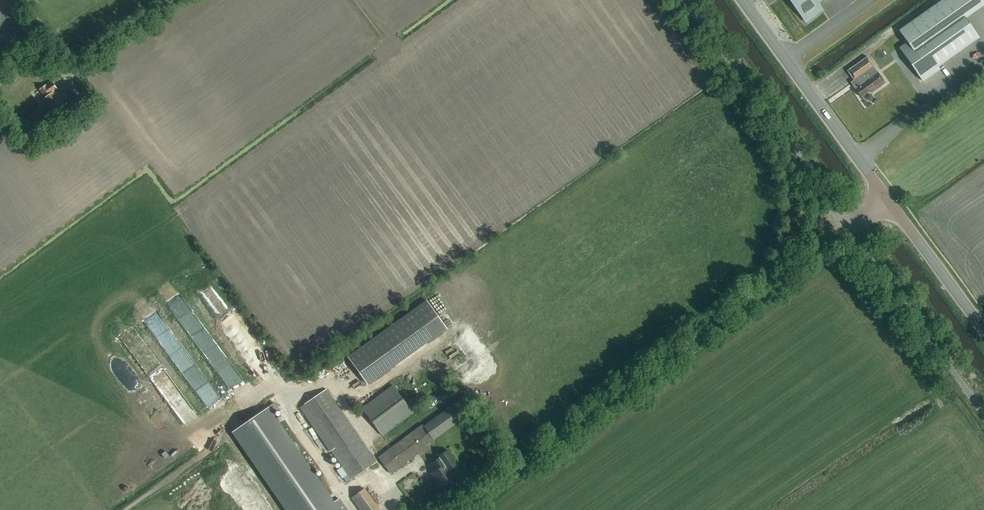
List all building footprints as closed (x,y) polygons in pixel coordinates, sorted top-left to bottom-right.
[(803,19),(819,7),(817,4),(822,0),(789,0),(803,19)] [(899,31),(914,52),(906,58),(920,78),(923,82),(940,70),(937,66),(979,37),(965,17),(983,4),(983,0),(943,0),(899,31)] [(43,44),(35,50),(47,67),(55,62),(43,44)] [(875,69),(870,61),(867,57),(847,71),(853,81),(851,83),(861,97),(870,91),(871,94),(885,85),(875,69)] [(983,62),(983,61),(982,57),(958,67),(960,73),(983,62)] [(54,117),(68,107),(56,91),(57,90),(51,82),(40,90),(45,98),(42,100),(54,117)] [(447,328),(427,302),(348,359),(368,386),(447,328)] [(221,311),(230,329),(242,323),(233,304),(221,311)] [(382,436),(413,413),(392,386),(362,409),(382,436)] [(350,480),(375,463),(325,389),(300,407),(350,480)] [(433,441),(464,418),(453,404),(423,426),(422,425),(378,458),(390,474),(434,441),(433,441)] [(232,433),(285,509),(347,509),(339,499),(334,502),(268,407),(232,433)] [(442,488),(454,479),(449,471),(458,464),(448,450),(438,457),(439,458),(432,463),(437,470),(432,473),(442,488)] [(363,489),(351,498),(359,509),(379,509),(363,489)]
